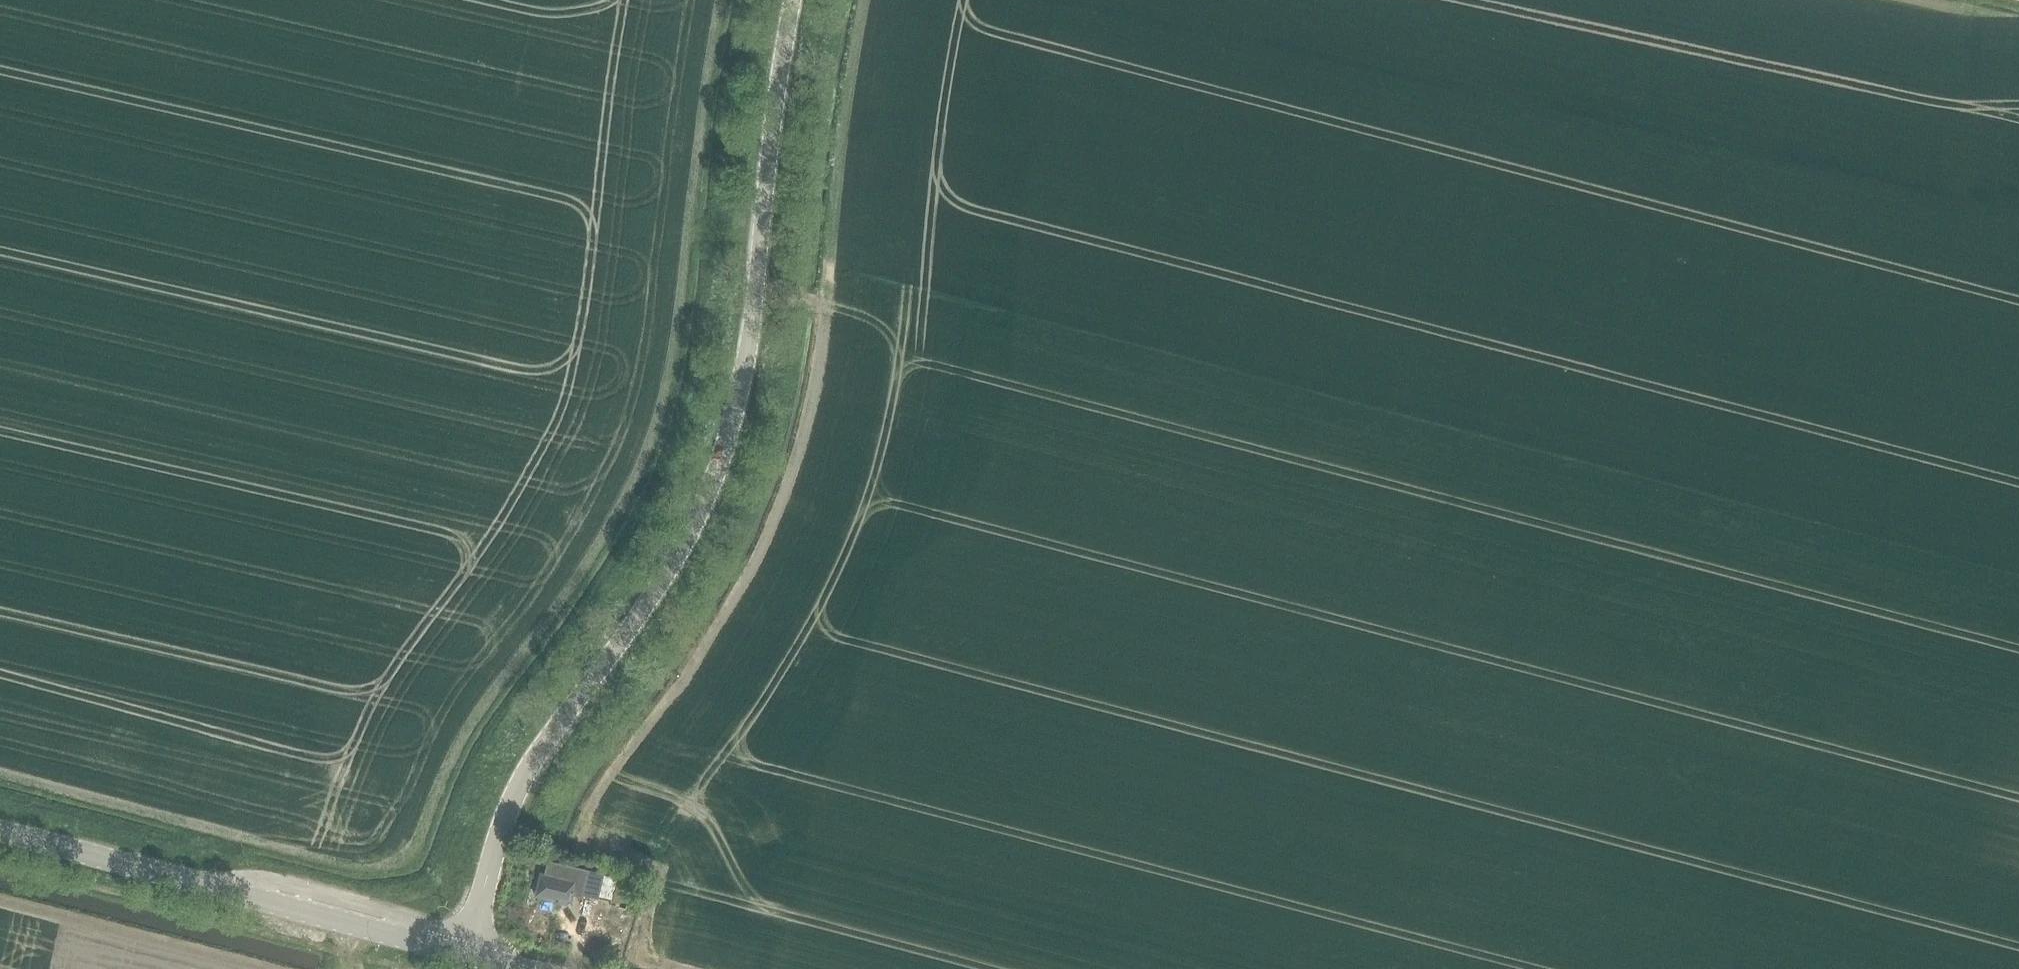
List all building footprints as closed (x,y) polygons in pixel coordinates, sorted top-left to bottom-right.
[(583,885),(586,873),(572,869),(548,863),(545,876),(540,874),(535,896),(547,899),(546,899),(568,905),(570,899),(571,895),(574,883),(583,885)] [(571,895),(570,899),(579,901),(580,896),(595,900),(596,898),(601,877),(586,873),(583,885),(574,883),(571,895)] [(616,881),(610,902),(627,906),(633,883),(617,878),(616,881)]
